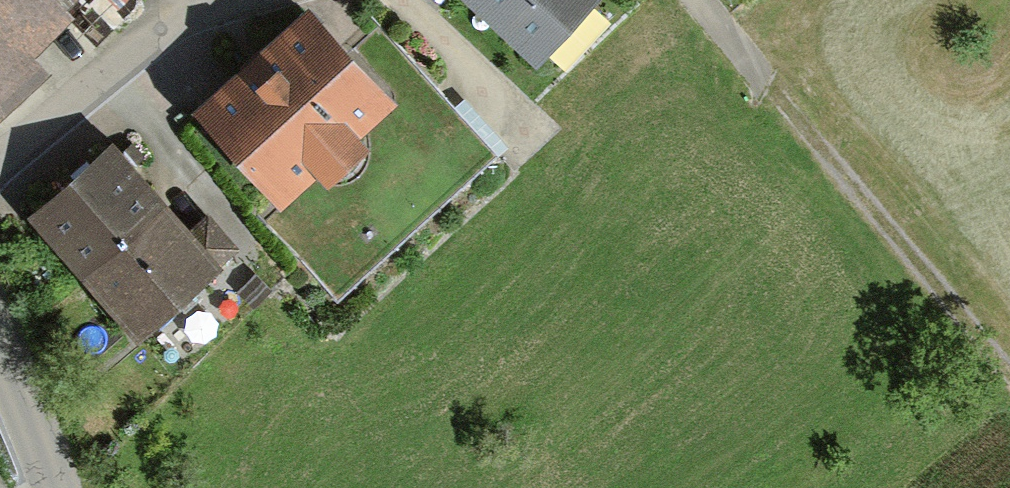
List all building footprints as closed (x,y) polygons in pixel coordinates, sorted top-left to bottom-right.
[(37,75),(12,48),(46,16),(31,0),(0,0),(0,110),(37,75)] [(541,55),(591,0),(481,0),(541,55)] [(311,17),(205,112),(278,192),(256,212),(337,302),(499,156),(370,14),(336,44),(311,17)] [(39,214),(90,272),(161,210),(147,195),(157,186),(147,174),(152,170),(130,145),(116,158),(111,152),(93,168),(87,160),(70,175),(77,182),(39,214)] [(186,239),(161,210),(90,272),(139,328),(230,249),(206,221),(186,239)]
